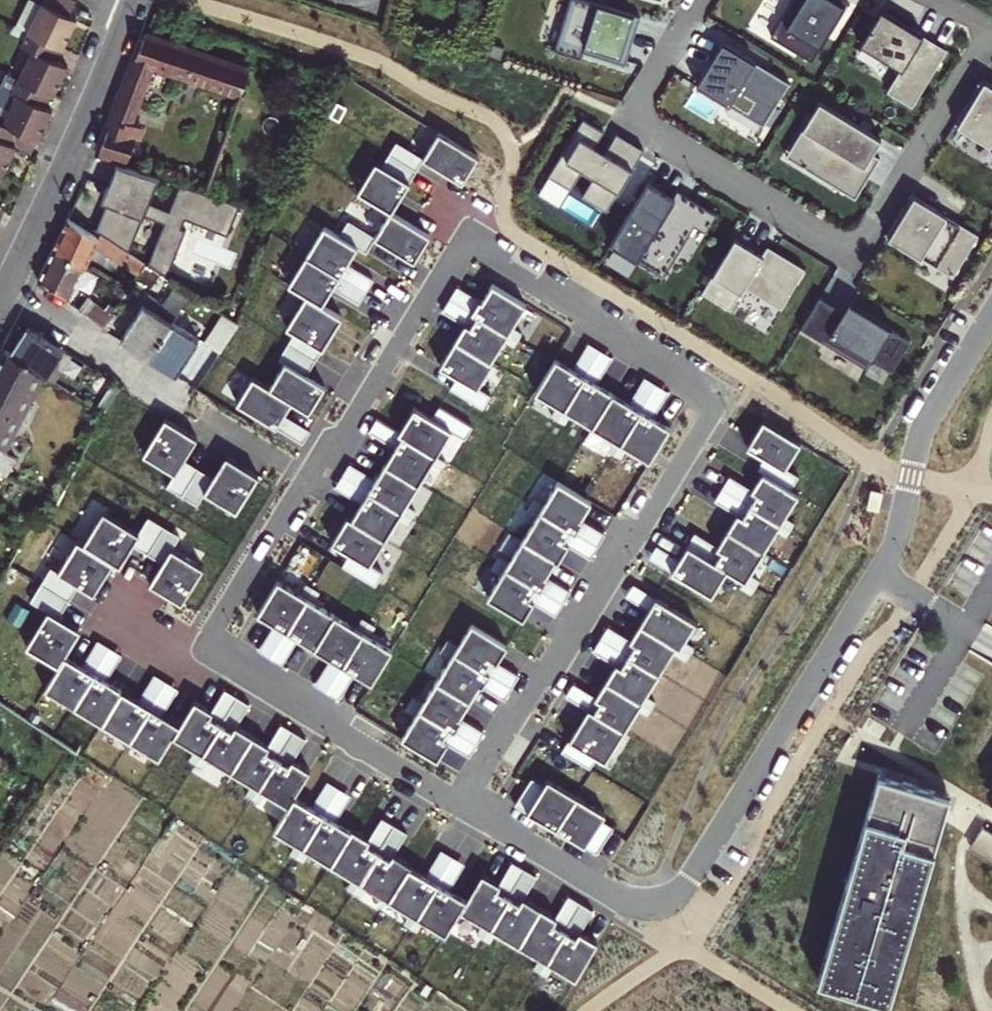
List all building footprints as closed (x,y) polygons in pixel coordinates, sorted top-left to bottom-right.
[(75,0),(43,0),(39,8),(28,3),(17,25),(28,31),(54,43),(63,48),(77,17),(71,14),(77,1),(75,0)] [(589,0),(569,0),(553,50),(581,59),(585,45),(596,49),(595,54),(625,64),(640,16),(589,0)] [(811,60),(848,0),(847,0),(791,0),(770,35),(811,60)] [(947,49),(887,13),(880,23),(874,19),(859,44),(900,68),(886,91),(912,106),(947,49)] [(72,69),(57,61),(47,57),(54,43),(28,31),(21,46),(34,52),(21,79),(48,92),(58,97),(72,69)] [(153,65),(240,95),(250,70),(146,33),(121,97),(138,103),(153,65)] [(789,82),(722,41),(696,84),(763,125),(789,82)] [(47,57),(57,61),(63,48),(54,43),(47,57)] [(41,141),(55,114),(51,112),(42,107),(48,92),(21,79),(9,74),(0,93),(0,122),(5,124),(12,127),(41,141)] [(981,79),(955,122),(991,144),(991,86),(981,79)] [(51,112),(58,97),(48,92),(42,107),(51,112)] [(138,103),(121,97),(114,117),(130,122),(138,103)] [(880,138),(819,101),(802,128),(815,136),(798,163),(854,197),(879,157),(872,152),(880,138)] [(130,122),(114,117),(100,151),(128,161),(137,137),(141,138),(145,128),(130,122)] [(606,210),(643,149),(616,133),(605,152),(594,146),(603,131),(583,118),(548,175),(570,188),(582,169),(593,176),(582,195),(606,210)] [(2,173),(16,146),(5,141),(12,127),(5,124),(0,122),(0,172),(2,173)] [(41,141),(12,127),(5,141),(16,146),(34,155),(41,141)] [(397,141),(389,153),(417,170),(424,158),(462,182),(478,156),(438,132),(423,158),(397,141)] [(376,161),(357,190),(390,210),(391,211),(417,170),(389,153),(382,165),(376,161)] [(167,196),(130,171),(107,203),(112,206),(96,230),(107,238),(146,264),(159,272),(169,279),(184,238),(179,236),(182,227),(225,244),(237,213),(213,204),(186,207),(169,232),(151,219),(167,196)] [(199,171),(195,183),(206,187),(211,176),(199,171)] [(637,260),(644,249),(670,265),(695,225),(706,232),(718,213),(686,194),(678,207),(671,203),(674,198),(648,182),(610,244),(637,260)] [(978,235),(911,194),(885,236),(952,277),(978,235)] [(339,235),(357,246),(366,252),(375,237),(414,261),(430,235),(391,211),(390,210),(374,237),(348,221),(339,235)] [(53,248),(83,267),(98,238),(67,218),(53,248)] [(323,226),(306,254),(366,290),(373,279),(347,262),(357,246),(339,235),(323,226)] [(146,264),(107,238),(102,245),(141,271),(146,264)] [(804,268),(767,245),(762,254),(735,238),(702,292),(730,309),(744,286),(780,308),(804,268)] [(37,283),(49,291),(52,286),(68,296),(83,267),(53,248),(37,283)] [(644,249),(637,260),(664,275),(670,265),(644,249)] [(306,254),(288,282),(305,293),(321,303),(332,287),(358,303),(366,290),(306,254)] [(146,264),(141,271),(153,280),(159,272),(146,264)] [(458,285),(449,299),(507,334),(525,304),(491,283),(481,300),(458,285)] [(122,338),(149,357),(180,309),(186,301),(191,294),(175,284),(157,312),(145,304),(122,338)] [(293,332),(287,342),(315,359),(342,315),(321,303),(305,293),(284,327),(293,332)] [(191,294),(186,301),(216,321),(201,341),(221,356),(240,327),(191,294)] [(847,313),(820,296),(801,327),(867,367),(872,359),(891,371),(910,339),(853,304),(847,313)] [(507,334),(449,299),(442,311),(464,324),(454,340),(489,362),(507,334)] [(78,310),(103,326),(111,314),(109,313),(113,308),(109,304),(104,310),(96,304),(91,311),(82,304),(78,310)] [(180,309),(149,357),(176,374),(200,339),(194,335),(202,324),(180,309)] [(28,327),(11,353),(39,371),(46,376),(63,349),(28,327)] [(489,362),(454,340),(439,365),(457,376),(449,389),(483,408),(490,396),(477,388),(491,363),(489,362)] [(283,362),(268,386),(292,400),(309,411),(324,385),(306,373),(315,359),(287,342),(277,359),(283,362)] [(15,418),(39,371),(11,353),(4,349),(0,356),(0,410),(15,418)] [(46,376),(56,382),(73,355),(63,349),(46,376)] [(536,390),(535,392),(564,410),(585,376),(556,358),(553,362),(536,390)] [(268,386),(251,376),(235,402),(302,443),(310,430),(283,414),(292,400),(268,386)] [(585,376),(564,410),(592,427),(613,393),(585,376)] [(110,379),(95,407),(105,413),(120,386),(110,379)] [(613,393),(592,427),(620,444),(641,410),(613,393)] [(413,408),(398,433),(435,456),(450,432),(463,440),(471,427),(438,407),(431,419),(413,408)] [(0,410),(0,448),(15,418),(0,410)] [(641,410),(620,444),(649,462),(670,428),(641,410)] [(196,438),(164,418),(141,455),(173,474),(166,486),(182,496),(198,469),(183,460),(196,438)] [(435,456),(398,433),(376,420),(368,432),(393,448),(384,463),(418,484),(435,456)] [(762,420),(746,446),(764,457),(756,470),(761,473),(789,490),(797,476),(784,468),(799,443),(762,420)] [(1,474),(5,476),(14,459),(0,451),(0,473),(1,474)] [(198,469),(182,496),(196,505),(204,492),(235,511),(257,475),(225,455),(211,477),(198,469)] [(418,484),(384,463),(367,491),(401,512),(418,484)] [(729,476),(721,488),(779,524),(797,495),(789,490),(761,473),(751,489),(729,476)] [(556,481),(538,511),(596,547),(605,533),(582,520),(592,503),(556,481)] [(721,488),(714,500),(736,514),(726,531),(762,553),(779,524),(721,488)] [(881,491),(871,489),(866,508),(877,510),(881,491)] [(401,512),(367,491),(349,520),(384,541),(401,512)] [(148,554),(164,526),(148,516),(138,532),(103,511),(83,543),(119,566),(133,545),(148,554)] [(538,511),(521,540),(555,560),(565,543),(590,558),(596,547),(538,511)] [(349,520),(346,517),(330,543),(348,554),(341,566),(374,586),(382,574),(369,565),(384,541),(349,520)] [(162,563),(149,584),(182,604),(204,568),(172,548),(179,535),(164,526),(148,554),(162,563)] [(694,533),(686,546),(726,570),(744,581),(762,553),(726,531),(716,546),(694,533)] [(51,567),(40,584),(69,601),(78,585),(93,595),(113,562),(83,543),(77,540),(58,571),(51,567)] [(521,540),(504,569),(562,604),(570,590),(545,575),(555,560),(521,540)] [(726,570),(686,546),(671,571),(710,595),(726,570)] [(562,604),(504,569),(488,597),(524,619),(534,602),(555,615),(562,604)] [(306,598),(278,580),(257,614),(286,631),(306,598)] [(58,666),(65,656),(80,630),(59,617),(69,601),(40,584),(30,600),(47,611),(26,646),(58,666)] [(655,597),(639,624),(640,624),(677,647),(681,650),(698,624),(655,597)] [(335,615),(306,598),(286,631),(314,649),(335,615)] [(363,632),(335,615),(314,649),(342,666),(363,632)] [(470,622),(452,652),(511,688),(519,674),(497,661),(507,644),(470,622)] [(608,625),(600,639),(660,675),(677,647),(640,624),(639,624),(630,639),(608,625)] [(392,650),(363,632),(342,666),(371,683),(392,650)] [(614,664),(604,681),(642,704),(660,675),(600,639),(592,651),(614,664)] [(452,652),(436,681),(469,701),(480,684),(504,699),(511,688),(452,652)] [(44,689),(74,707),(94,674),(65,656),(44,689)] [(122,691),(94,674),(74,707),(102,724),(122,691)] [(436,681),(419,710),(476,745),(484,731),(460,716),(469,701),(436,681)] [(572,683),(565,696),(587,709),(624,732),(642,704),(604,681),(595,697),(572,683)] [(150,709),(122,691),(102,724),(130,741),(150,709)] [(175,733),(203,752),(236,698),(224,691),(211,712),(194,702),(179,727),(175,733)] [(203,752),(231,770),(252,737),(236,727),(249,706),(236,698),(203,752)] [(179,727),(150,709),(130,741),(159,759),(175,733),(179,727)] [(624,732),(587,709),(561,751),(589,769),(597,757),(605,762),(624,732)] [(476,745),(419,710),(402,738),(438,760),(448,743),(469,756),(476,745)] [(252,737),(231,770),(259,788),(293,733),(280,725),(267,747),(252,737)] [(293,733),(259,788),(288,807),(294,798),(309,772),(292,762),(305,740),(293,733)] [(878,773),(819,971),(891,991),(949,794),(878,773)] [(514,806),(556,832),(576,798),(547,780),(543,786),(531,779),(514,806)] [(288,807),(274,831),(303,848),(323,816),(294,798),(288,807)] [(556,832),(596,857),(613,829),(601,822),(605,816),(576,798),(562,822),(561,823),(556,832)] [(351,833),(323,816),(303,848),(331,866),(351,833)] [(351,833),(331,866),(360,883),(394,827),(382,819),(369,841),(352,831),(351,833)] [(982,824),(968,845),(991,860),(991,830),(982,824)] [(394,827),(360,883),(389,901),(408,868),(410,866),(394,856),(407,834),(394,827)] [(460,912),(490,930),(524,874),(512,866),(499,887),(482,877),(481,879),(466,903),(460,912)] [(417,918),(437,885),(408,868),(389,901),(417,918)] [(524,874),(490,930),(518,948),(540,912),(524,902),(537,881),(524,874)] [(460,912),(466,903),(437,885),(417,918),(446,936),(460,912)] [(518,948),(546,965),(581,908),(568,899),(555,921),(540,912),(518,948)] [(581,908),(546,965),(575,982),(597,946),(580,936),(593,915),(581,908)]
